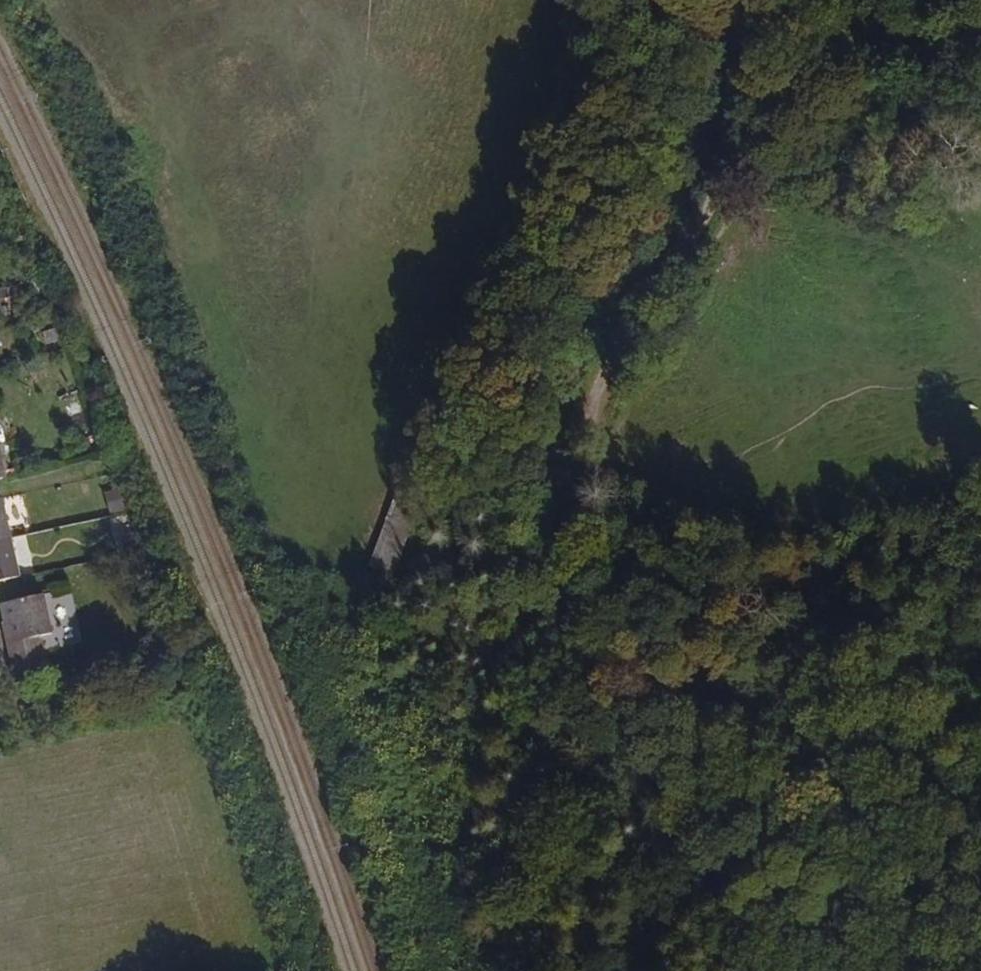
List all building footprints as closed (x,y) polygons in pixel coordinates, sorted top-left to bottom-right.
[(1,498),(0,498),(0,540),(10,537),(1,498)] [(391,503),(373,570),(396,576),(414,509),(391,503)] [(10,537),(0,540),(0,580),(19,575),(10,537)] [(42,638),(52,635),(42,594),(2,603),(6,622),(1,623),(14,681),(49,672),(42,638)]
